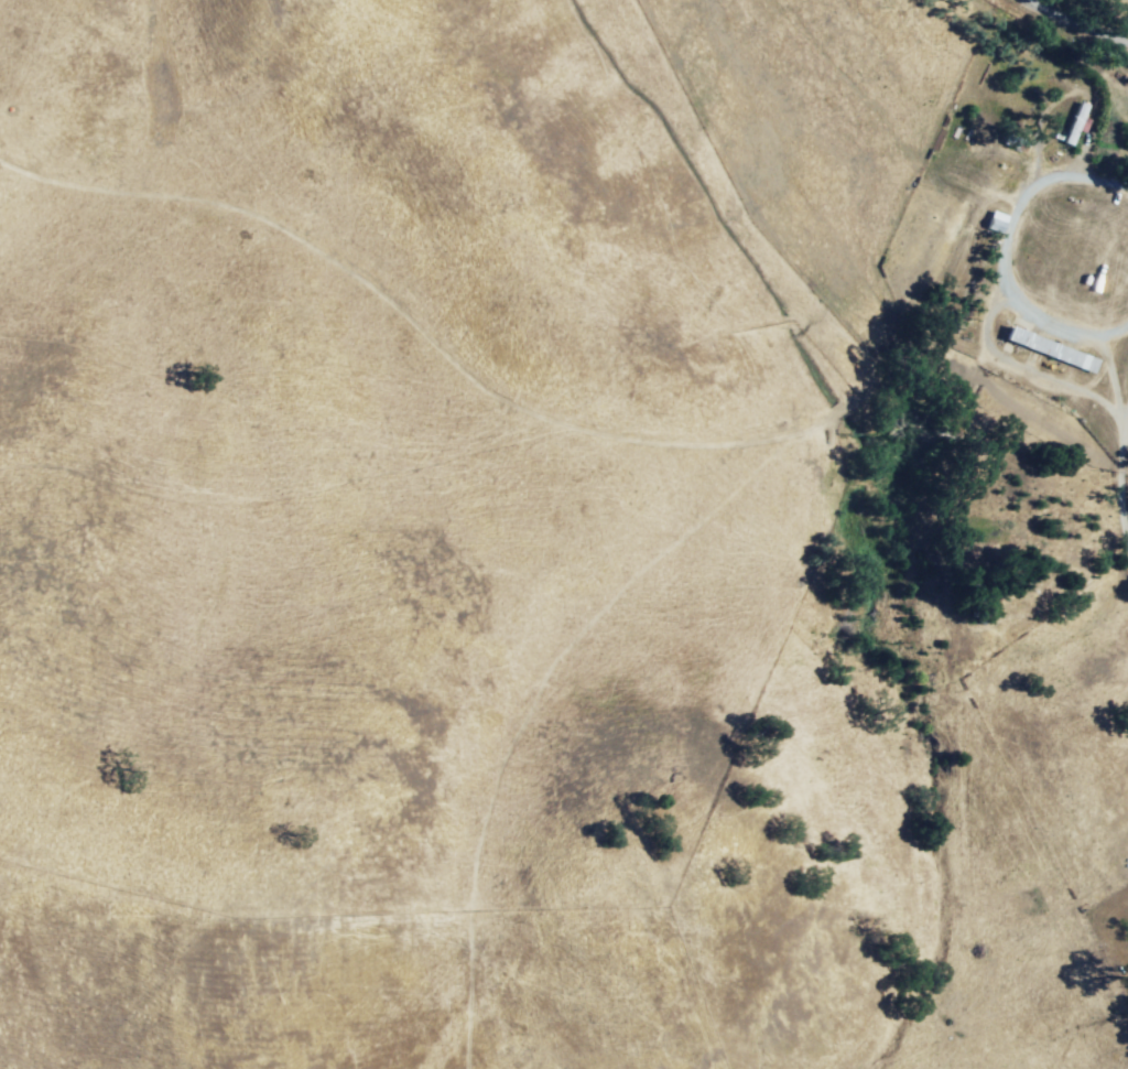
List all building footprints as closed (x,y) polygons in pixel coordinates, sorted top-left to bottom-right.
[(1062,145),(1072,147),(1077,125),(1066,122),(1062,145)] [(1001,344),(1092,378),(1097,363),(1006,329),(1001,344)]
